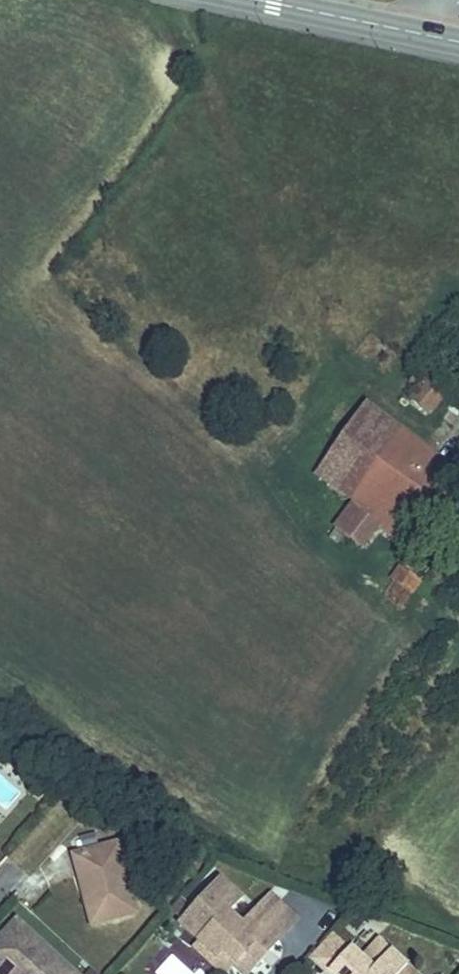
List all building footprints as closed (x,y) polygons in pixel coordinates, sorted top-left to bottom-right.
[(410,398),(430,414),(444,397),(424,381),(410,398)] [(351,501),(400,432),(363,406),(315,475),(351,501)] [(378,527),(398,542),(450,469),(400,432),(351,501),(354,503),(335,530),(343,535),(362,550),(378,527)] [(329,538),(337,544),(343,535),(335,530),(329,538)] [(392,580),(410,593),(419,581),(401,567),(392,580)] [(85,899),(92,925),(137,913),(119,843),(73,855),(79,877),(84,875),(90,897),(85,899)] [(79,877),(85,899),(90,897),(84,875),(79,877)] [(199,942),(216,958),(223,950),(236,962),(233,965),(234,965),(243,973),(248,973),(263,958),(258,952),(264,946),(269,951),(298,919),(272,896),(244,926),(228,912),(241,898),(221,880),(180,925),(199,942)] [(170,909),(179,917),(190,905),(181,898),(170,909)] [(17,921),(0,939),(0,966),(9,973),(75,973),(17,921)] [(330,970),(351,947),(334,931),(309,958),(326,973),(334,973),(330,970)] [(379,940),(363,958),(351,947),(330,970),(334,973),(416,973),(379,940)] [(222,973),(226,973),(234,965),(233,965),(236,962),(223,950),(216,958),(199,942),(193,948),(222,973)] [(258,952),(263,958),(269,951),(264,946),(258,952)] [(0,966),(0,973),(9,973),(0,966)]
